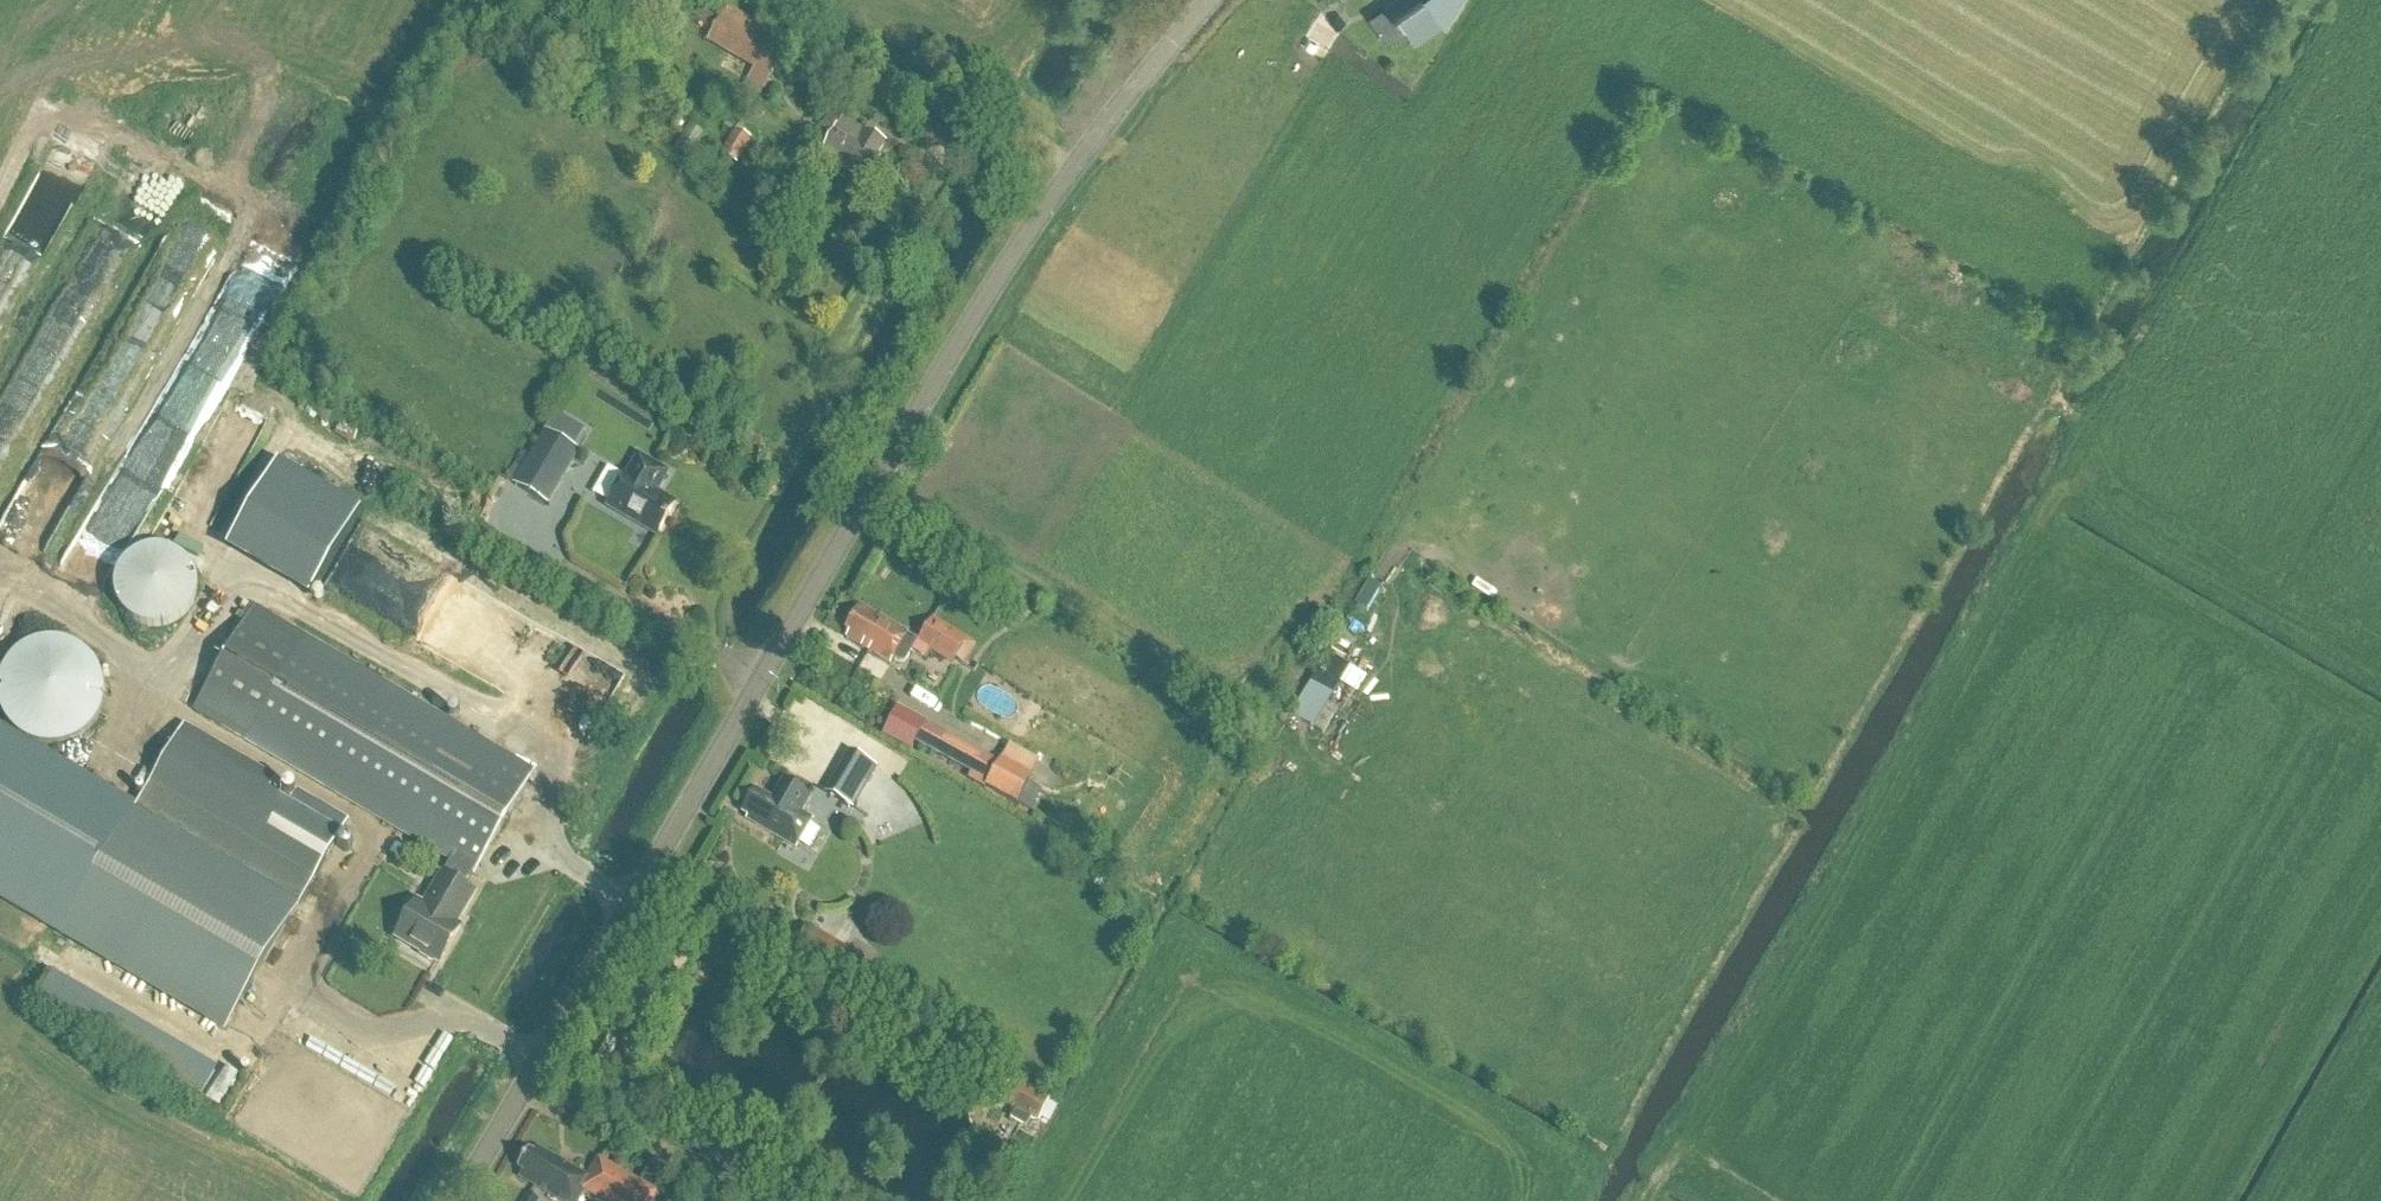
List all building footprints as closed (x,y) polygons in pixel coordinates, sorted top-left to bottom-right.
[(1362,31),(1390,17),(1382,0),(1377,0),(1353,12),(1362,31)] [(1385,1),(1415,43),(1442,24),(1444,27),(1453,14),(1443,0),(1387,0),(1385,1)] [(728,9),(707,44),(753,72),(744,87),(760,96),(785,54),(760,39),(765,30),(728,9)] [(1346,46),(1362,33),(1349,16),(1332,28),(1346,46)] [(868,185),(882,161),(877,158),(884,145),(830,114),(820,132),(826,135),(820,144),(826,147),(819,160),(851,178),(852,176),(868,185)] [(736,131),(721,156),(737,166),(752,140),(736,131)] [(25,360),(43,353),(36,335),(19,341),(25,360)] [(523,452),(506,480),(515,485),(524,490),(547,504),(578,452),(575,450),(585,433),(556,416),(545,433),(531,457),(523,452)] [(673,503),(654,492),(665,472),(635,456),(625,475),(624,474),(605,507),(654,536),(673,503)] [(608,543),(615,531),(600,523),(594,535),(608,543)] [(215,528),(197,561),(276,603),(306,548),(262,524),(250,546),(215,528)] [(918,642),(907,636),(908,635),(860,606),(846,631),(849,633),(845,639),(890,666),(893,662),(900,666),(906,664),(912,654),(925,661),(930,652),(953,667),(968,644),(931,620),(918,642)] [(534,774),(257,612),(197,714),(453,864),(445,878),(440,876),(413,924),(406,920),(394,941),(420,956),(419,958),(431,965),(432,963),(438,966),(460,930),(455,927),(474,896),(464,890),(472,876),(474,876),(534,774)] [(1291,717),(1313,731),(1350,669),(1327,655),(1291,717)] [(143,679),(127,687),(133,698),(149,690),(143,679)] [(928,723),(917,744),(953,764),(971,774),(968,780),(984,790),(985,788),(1017,806),(1017,805),(1030,812),(1041,791),(1028,784),(1040,763),(1009,745),(999,764),(928,723)] [(41,937),(221,1042),(341,835),(349,822),(297,791),(289,805),(269,793),(277,780),(184,725),(176,739),(133,814),(0,736),(0,913),(41,937)] [(851,811),(876,770),(851,755),(826,796),(851,811)] [(945,769),(942,782),(960,786),(962,773),(945,769)] [(755,790),(740,815),(748,820),(746,822),(796,851),(815,820),(804,814),(813,799),(783,781),(771,800),(755,790)] [(1031,1120),(1040,1124),(1051,1104),(1010,1082),(999,1103),(1015,1111),(1010,1119),(1027,1128),(1031,1120)] [(537,1151),(534,1156),(529,1154),(519,1170),(524,1173),(521,1179),(559,1200),(577,1200),(582,1192),(598,1200),(652,1200),(656,1194),(600,1162),(589,1181),(537,1151)]
